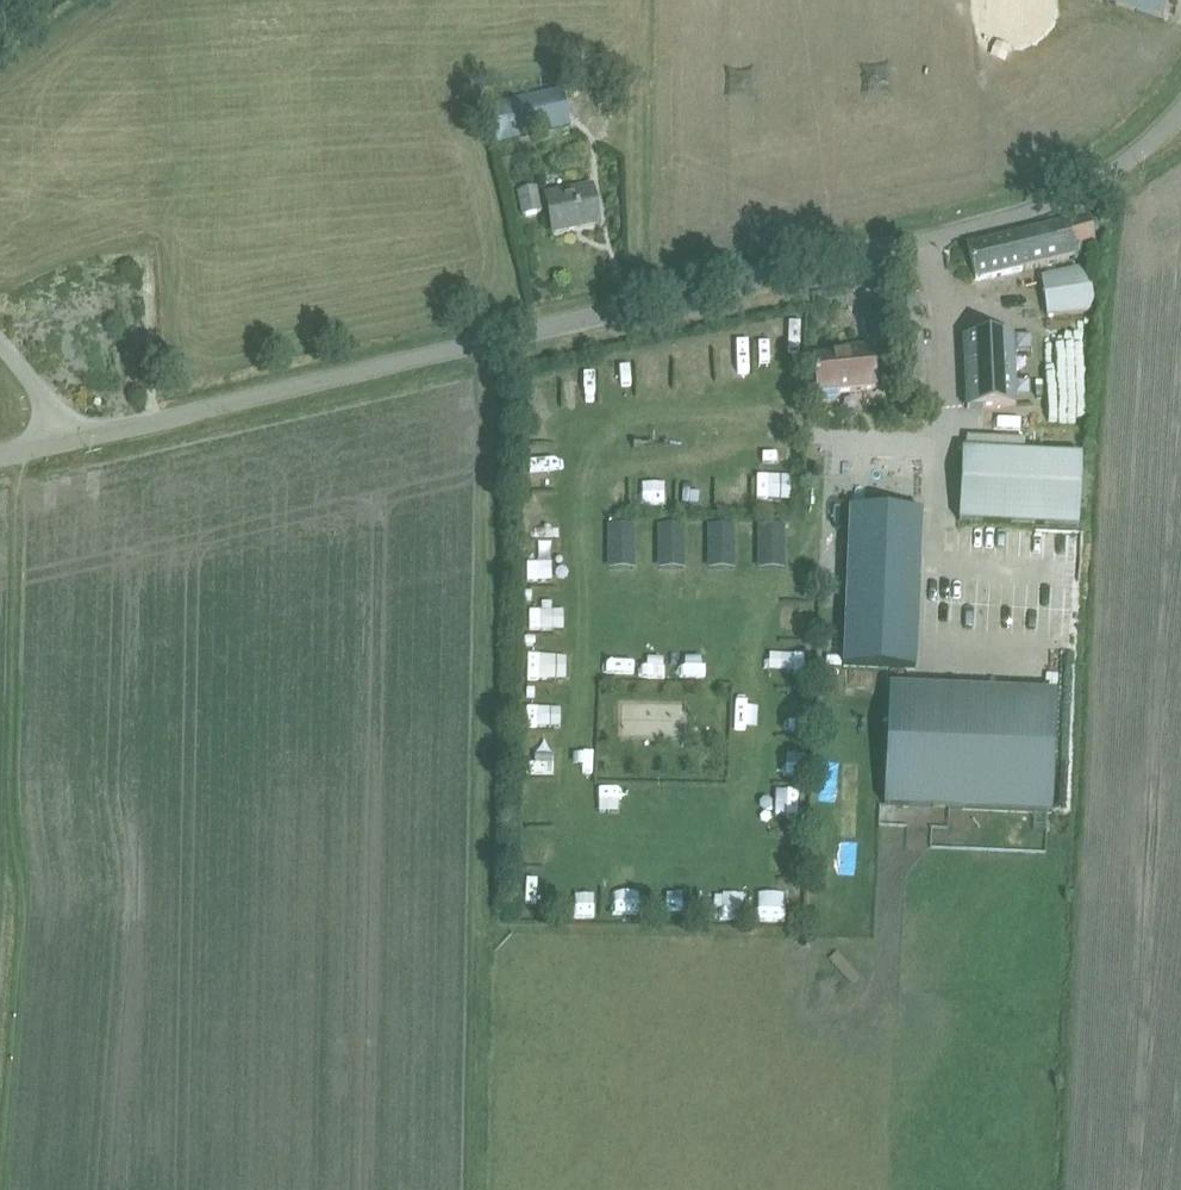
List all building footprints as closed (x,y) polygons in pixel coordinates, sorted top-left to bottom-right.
[(1141,13),(1164,19),(1169,0),(1095,0),(1141,13)] [(559,79),(486,95),(498,148),(571,132),(559,79)] [(612,102),(611,88),(595,89),(597,103),(612,102)] [(538,189),(519,193),(523,217),(542,214),(538,189)] [(545,200),(547,210),(552,234),(599,224),(592,190),(545,200)] [(1090,217),(967,247),(975,282),(1075,259),(1072,247),(1078,245),(1079,250),(1096,246),(1090,217)] [(1090,287),(1078,271),(1042,280),(1047,319),(1088,315),(1094,304),(1090,287)] [(1056,352),(1048,352),(1050,416),(1080,415),(1078,322),(1055,322),(1056,352)] [(1019,409),(1015,338),(963,340),(967,411),(1019,409)] [(812,361),(817,404),(838,402),(838,395),(877,391),(873,348),(857,349),(857,356),(812,361)] [(963,450),(960,523),(1078,529),(1081,455),(963,450)] [(755,504),(788,503),(788,479),(755,480),(755,504)] [(719,483),(718,507),(731,508),(732,484),(719,483)] [(685,507),(710,506),(709,493),(685,494),(685,507)] [(914,669),(920,506),(846,504),(840,666),(914,669)] [(784,527),(759,527),(759,557),(784,556),(784,527)] [(634,528),(609,528),(609,557),(634,557),(634,528)] [(684,528),(659,528),(659,557),(684,557),(684,528)] [(734,528),(709,528),(709,557),(734,557),(734,528)] [(527,554),(526,582),(561,584),(562,555),(527,554)] [(560,607),(527,608),(527,632),(561,631),(560,607)] [(564,681),(565,655),(526,654),(525,680),(564,681)] [(631,679),(631,656),(609,655),(608,678),(631,679)] [(889,687),(884,808),(1051,816),(1057,694),(889,687)] [(780,704),(779,730),(797,731),(798,705),(780,704)] [(525,707),(526,728),(537,728),(536,707),(525,707)] [(552,775),(550,732),(535,733),(535,746),(523,746),(525,777),(552,775)] [(540,871),(523,871),(523,904),(540,904),(540,871)] [(713,912),(725,908),(719,890),(707,894),(713,912)] [(617,892),(617,918),(638,918),(638,892),(617,892)]
